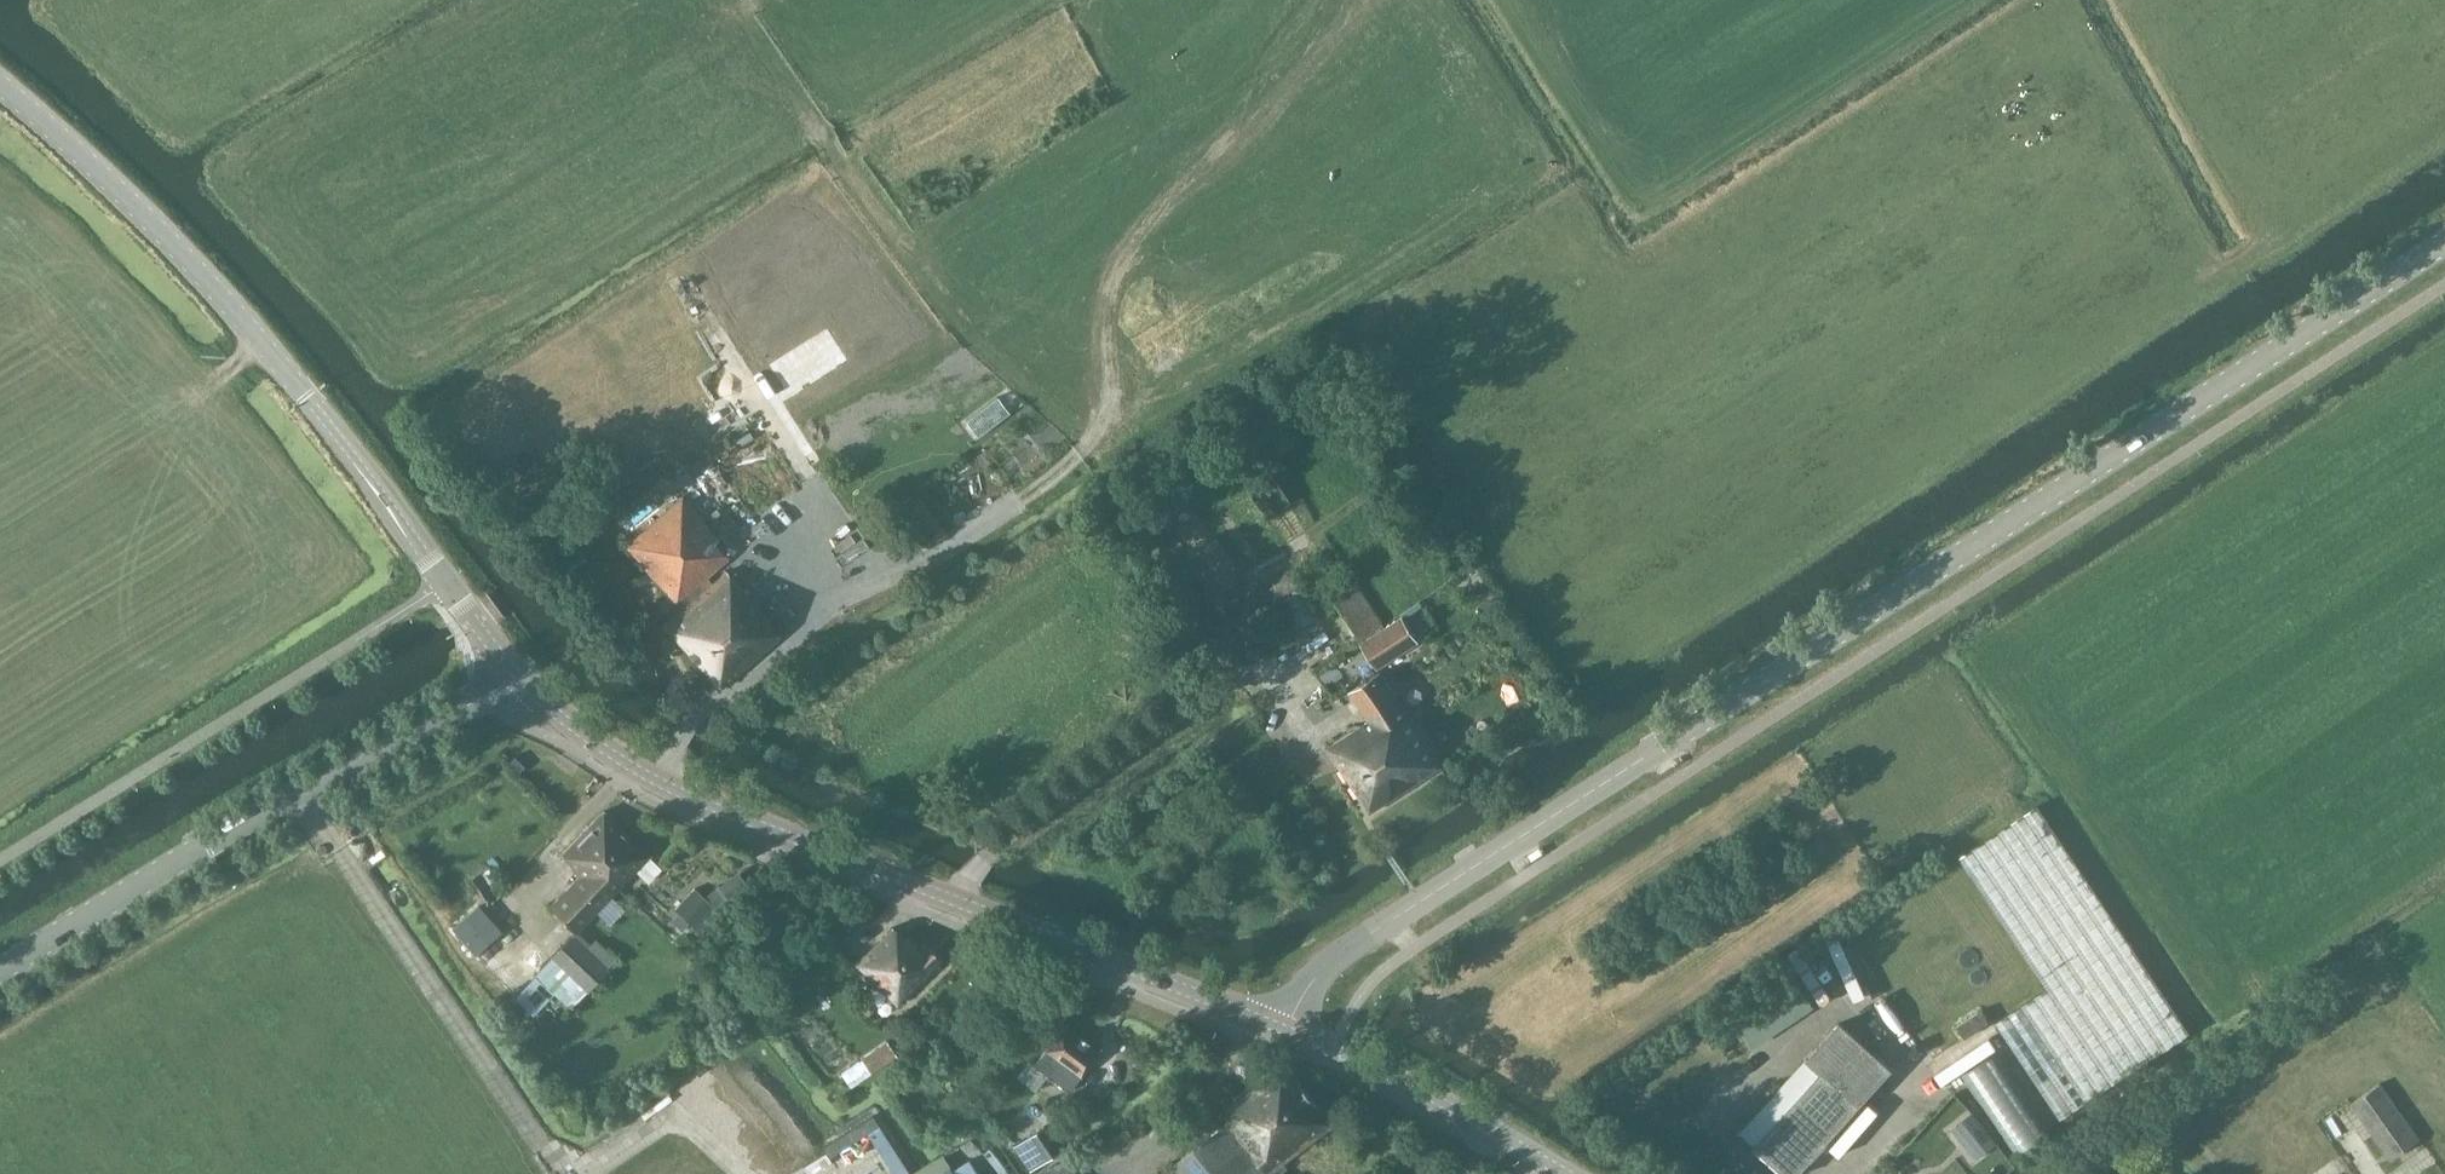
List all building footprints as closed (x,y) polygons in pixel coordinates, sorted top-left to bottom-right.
[(996,392),(959,417),(971,435),(1007,410),(996,392)] [(677,604),(728,557),(716,541),(719,538),(682,495),(625,546),(677,604)] [(662,625),(720,689),(778,634),(765,620),(769,618),(725,568),(662,625)] [(1360,641),(1384,626),(1357,586),(1334,600),(1360,641)] [(1384,626),(1360,641),(1377,668),(1419,640),(1402,614),(1384,626)] [(1364,722),(1360,725),(1373,745),(1375,744),(1384,758),(1398,750),(1419,782),(1442,767),(1440,762),(1381,671),(1347,692),(1364,722)] [(1373,745),(1360,725),(1326,746),(1338,765),(1340,764),(1343,770),(1342,772),(1371,815),(1419,782),(1398,750),(1384,758),(1375,744),(1373,745)] [(2049,990),(1995,1023),(2060,1117),(2188,1032),(2188,1031),(2037,804),(1958,857),(2049,990)] [(576,933),(650,854),(603,810),(562,854),(580,871),(548,906),(576,933)] [(699,886),(717,865),(700,851),(682,871),(699,886)] [(691,886),(672,907),(692,924),(721,890),(727,894),(743,875),(730,864),(702,896),(691,886)] [(481,865),(469,873),(486,895),(497,886),(481,865)] [(898,1005),(942,960),(925,943),(920,948),(909,937),(906,940),(893,927),(857,964),(898,1005)] [(572,933),(550,956),(517,991),(537,1010),(554,992),(571,1008),(587,991),(608,968),(572,933)] [(1965,1032),(1987,1016),(1980,1005),(1957,1021),(1965,1032)] [(1891,1069),(1840,1023),(1808,1060),(1822,1073),(1756,1147),(1786,1173),(1797,1173),(1891,1069)] [(1070,1093),(1100,1052),(1063,1024),(1033,1065),(1070,1093)] [(885,1037),(861,1050),(870,1067),(894,1054),(885,1037)] [(859,1052),(834,1070),(844,1085),(869,1067),(859,1052)] [(1280,1167),(1335,1125),(1284,1059),(1221,1107),(1223,1110),(1219,1113),(1227,1123),(1171,1167),(1177,1173),(1285,1173),(1280,1167)] [(2031,1128),(2020,1107),(2007,1114),(1989,1080),(1979,1085),(2007,1140),(2031,1128)] [(2380,1084),(2350,1104),(2390,1159),(2419,1138),(2380,1084)] [(1973,1111),(1952,1128),(1976,1159),(1997,1142),(1973,1111)] [(884,1123),(868,1130),(886,1173),(902,1168),(884,1123)] [(1013,1145),(1031,1171),(1063,1149),(1045,1123),(1013,1145)] [(1068,1155),(1036,1173),(1079,1173),(1068,1155)] [(2318,1173),(2356,1173),(2345,1156),(2318,1173)] [(948,1166),(935,1173),(953,1173),(948,1166)]
